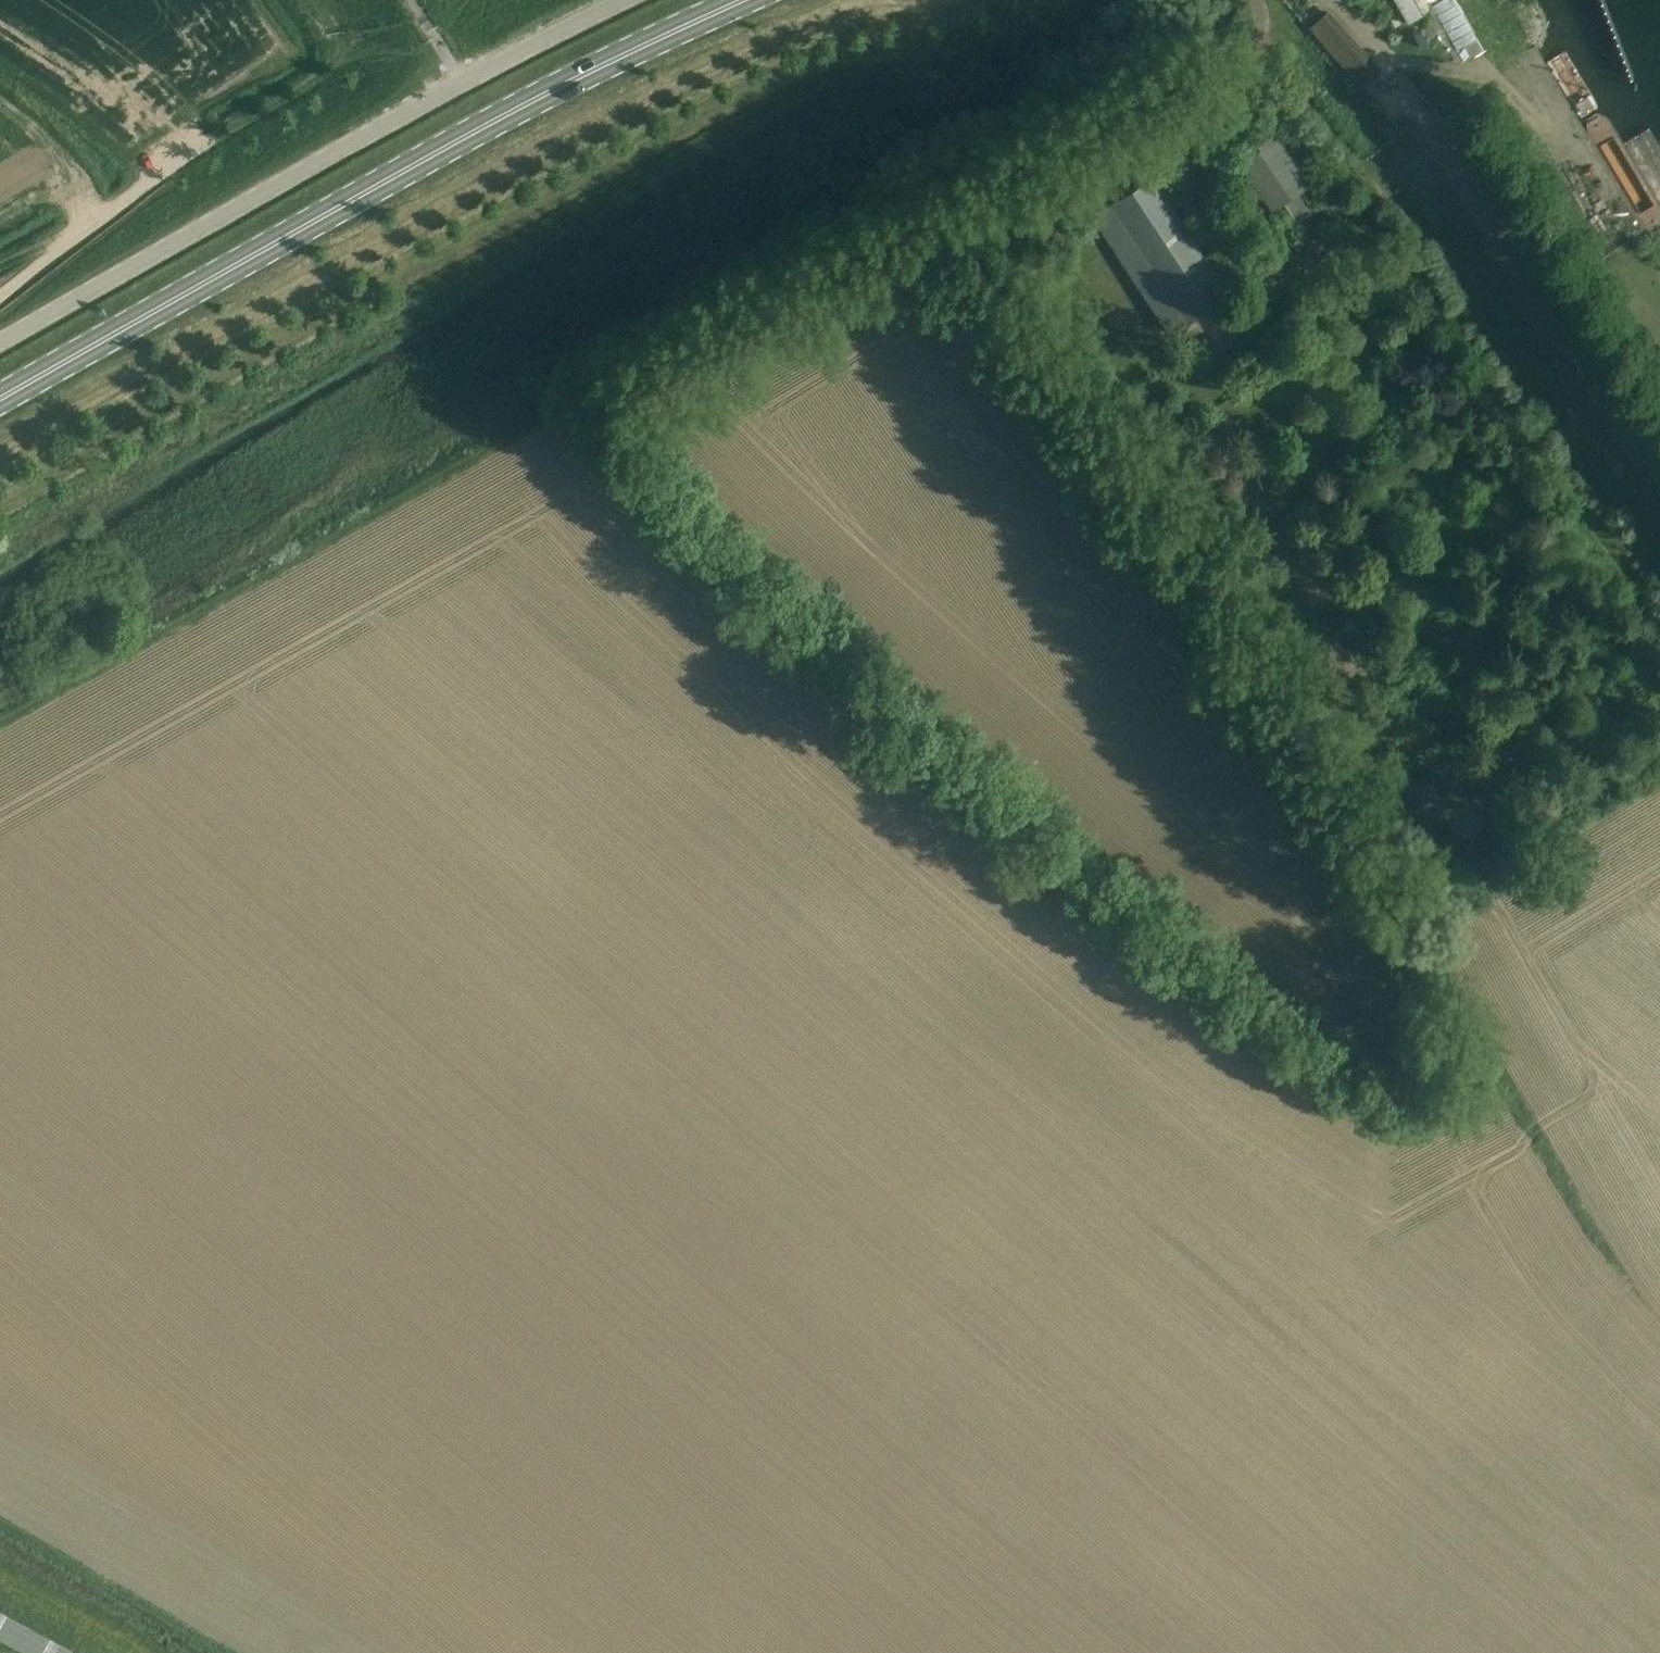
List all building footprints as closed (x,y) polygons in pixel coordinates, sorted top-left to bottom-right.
[(1328,10),(1308,28),(1361,89),(1381,71),(1328,10)] [(1313,210),(1299,188),(1308,182),(1275,133),(1238,158),(1271,207),(1281,200),(1296,223),(1313,210)] [(1092,214),(1171,332),(1230,293),(1150,174),(1092,214)]
